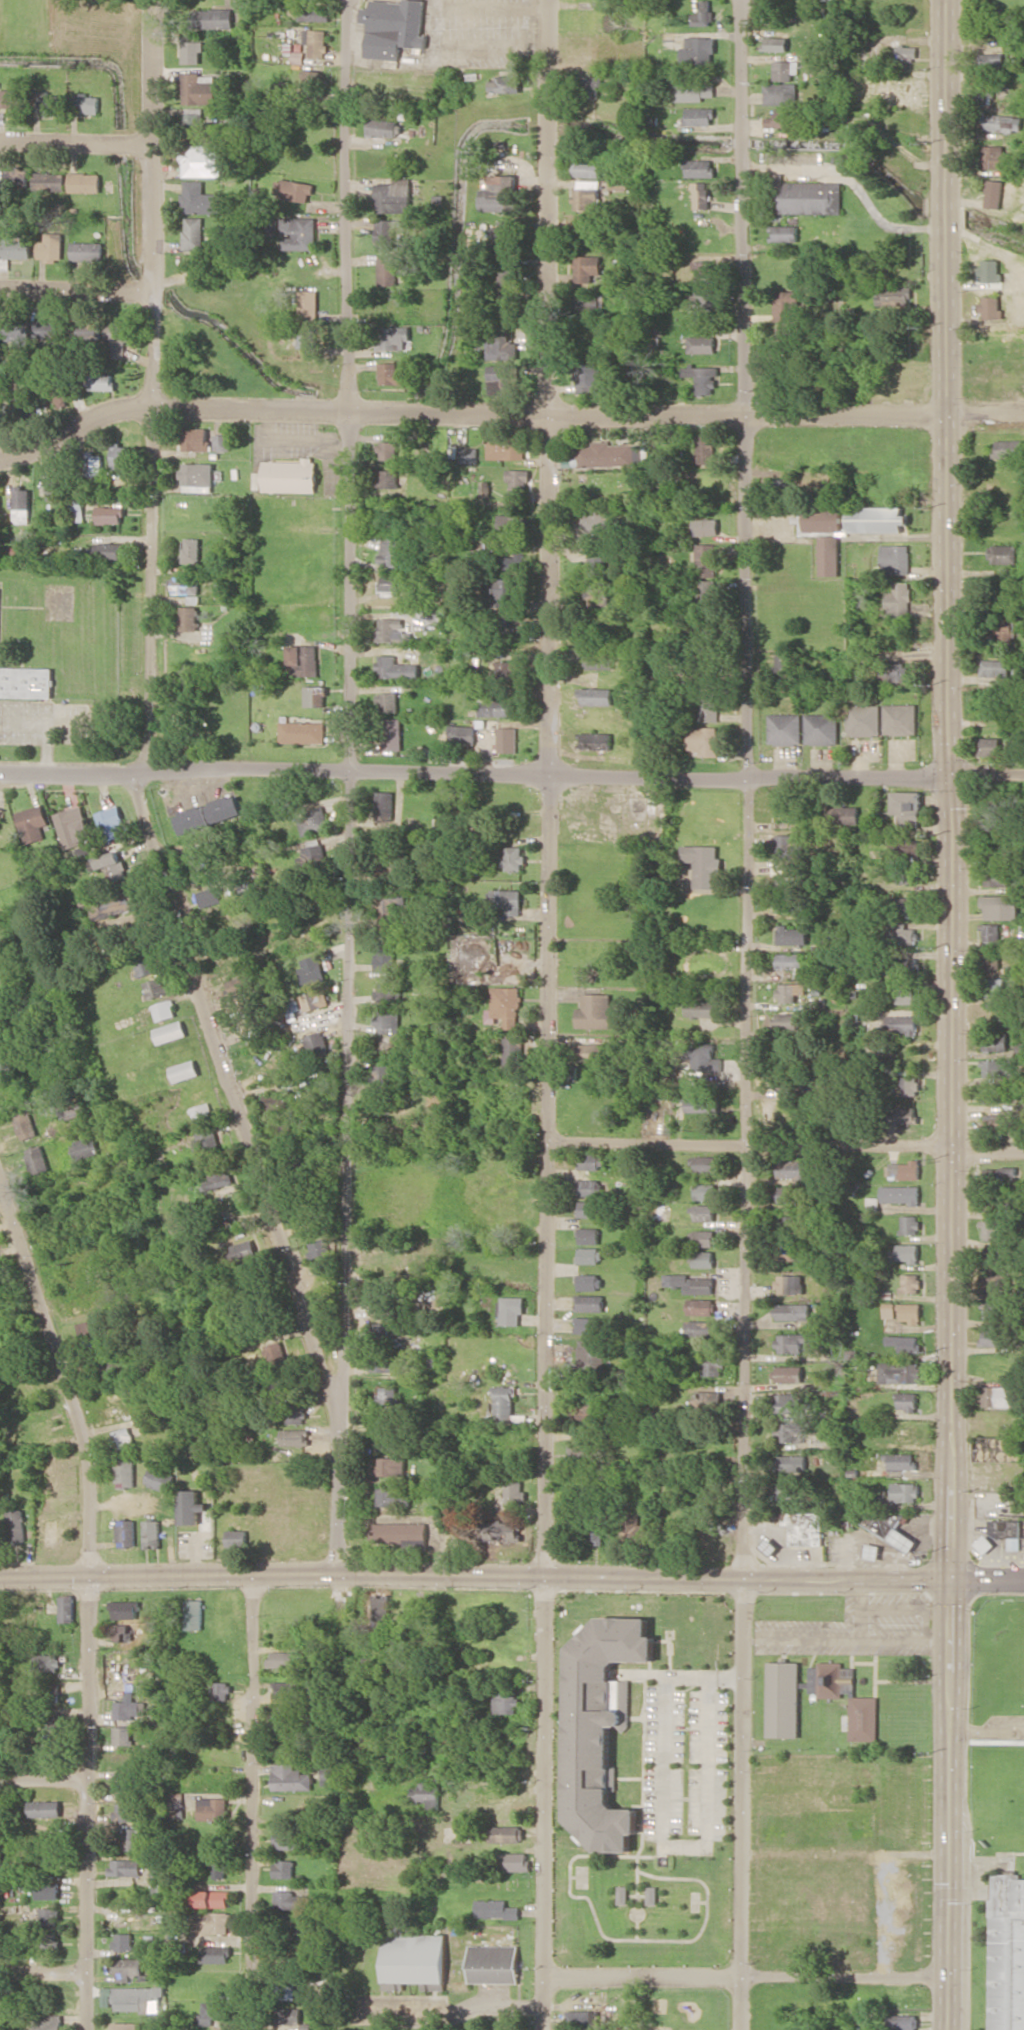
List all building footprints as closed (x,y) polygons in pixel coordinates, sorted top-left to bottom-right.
[(406,2),(372,0),(372,8),(362,7),(361,23),(369,24),(367,58),(402,60),(403,46),(428,48),(429,35),(424,35),(426,0),(406,0),(406,2)] [(713,0),(702,0),(702,13),(694,13),(694,26),(714,25),(713,0)] [(330,21),(331,7),(301,6),(300,20),(330,21)] [(234,9),(192,9),(192,29),(234,28),(234,9)] [(327,58),(328,29),(306,29),(305,43),(311,43),(311,57),(327,58)] [(714,64),(714,53),(718,53),(718,37),(686,37),(686,64),(714,64)] [(789,50),(789,37),(765,37),(765,50),(789,50)] [(183,63),(201,63),(201,50),(204,50),(204,41),(183,41),(183,63)] [(918,46),(897,46),(897,66),(910,66),(910,60),(918,60),(918,46)] [(1003,54),(978,54),(978,68),(1003,68),(1003,54)] [(774,80),(793,80),(793,71),(799,71),(799,61),(775,60),(774,80)] [(303,87),(321,88),(323,71),(305,69),(303,87)] [(202,72),(183,72),(184,104),(217,103),(216,75),(202,76),(202,72)] [(521,92),(520,76),(490,77),(491,93),(521,92)] [(603,76),(583,76),(584,97),(600,97),(600,87),(603,87),(603,76)] [(673,83),(673,101),(703,101),(703,96),(715,96),(715,82),(673,83)] [(764,104),(798,104),(798,83),(764,83),(764,104)] [(24,90),(0,90),(0,108),(24,108),(24,90)] [(994,91),(977,90),(976,104),(994,105),(994,91)] [(33,92),(32,109),(61,110),(62,93),(33,92)] [(100,97),(87,96),(87,92),(78,92),(77,113),(99,114),(100,97)] [(713,125),(714,108),(686,107),(686,125),(713,125)] [(786,131),(805,131),(805,108),(775,107),(775,123),(766,123),(766,127),(786,127),(786,131)] [(205,118),(204,113),(184,113),(185,135),(213,135),(213,118),(205,118)] [(1023,117),(987,113),(985,128),(1021,132),(1023,117)] [(402,136),(402,119),(370,118),(369,135),(402,136)] [(224,145),(184,144),(183,176),(223,177),(224,145)] [(1007,168),(1006,145),(983,146),(984,169),(1007,168)] [(714,176),(713,159),(686,160),(687,177),(714,176)] [(600,161),(573,161),(573,176),(600,177),(600,161)] [(6,170),(6,188),(29,188),(28,169),(6,170)] [(37,190),(66,191),(66,173),(37,172),(37,190)] [(69,192),(100,192),(100,173),(70,173),(69,192)] [(842,182),(783,182),(783,173),(775,173),(775,182),(777,182),(777,214),(842,213),(842,182)] [(516,174),(491,175),(492,189),(480,189),(480,211),(516,210),(516,174)] [(310,193),(314,193),(316,183),(278,179),(276,199),(309,202),(310,193)] [(204,180),(183,181),(184,213),(223,212),(223,193),(205,193),(204,180)] [(1002,207),(1003,180),(987,180),(987,207),(1002,207)] [(693,182),(694,209),(710,209),(709,182),(693,182)] [(378,184),(379,212),(413,211),(412,183),(378,184)] [(600,187),(574,188),(575,210),(588,209),(588,205),(601,204),(600,187)] [(203,250),(204,217),(184,217),(184,249),(203,250)] [(317,218),(283,217),(282,249),(316,250),(317,218)] [(377,248),(395,248),(396,220),(377,220),(377,248)] [(501,227),(492,227),(492,248),(513,248),(513,221),(501,221),(501,227)] [(799,226),(773,225),(772,240),(799,241),(799,226)] [(599,244),(599,228),(579,227),(579,243),(599,244)] [(61,259),(62,233),(45,232),(45,240),(38,240),(37,258),(61,259)] [(15,241),(18,259),(30,257),(27,239),(15,241)] [(71,261),(104,261),(104,252),(96,252),(97,242),(71,242),(71,261)] [(602,256),(576,255),(576,282),(593,282),(593,274),(602,274),(602,256)] [(694,283),(711,282),(710,255),(694,255),(694,283)] [(379,285),(398,285),(398,256),(379,256),(379,285)] [(999,259),(980,260),(981,282),(1000,281),(999,259)] [(908,304),(907,284),(877,285),(878,305),(908,304)] [(297,348),(314,348),(314,321),(319,321),(319,290),(299,290),(299,322),(297,322),(297,348)] [(689,315),(712,314),(712,291),(688,291),(689,315)] [(797,291),(775,291),(775,320),(797,320),(797,291)] [(502,293),(501,320),(519,321),(520,293),(502,293)] [(576,311),(604,312),(604,297),(576,296),(576,311)] [(981,318),(1000,318),(1000,296),(981,296),(981,318)] [(35,321),(35,336),(55,335),(55,321),(35,321)] [(139,340),(138,321),(106,321),(107,358),(126,357),(126,341),(139,340)] [(9,338),(9,323),(0,323),(0,338),(9,338)] [(100,340),(101,325),(70,324),(70,339),(100,340)] [(411,326),(380,327),(381,349),(412,348),(411,326)] [(793,347),(792,326),(775,327),(776,348),(793,347)] [(715,336),(687,336),(687,353),(715,353),(715,336)] [(578,391),(601,392),(602,361),(579,360),(578,391)] [(407,368),(398,369),(398,362),(380,362),(380,385),(407,385),(407,368)] [(490,392),(514,392),(515,365),(490,365),(490,392)] [(682,367),(682,376),(695,376),(696,394),(715,394),(715,377),(717,377),(717,367),(682,367)] [(115,389),(114,369),(89,370),(89,390),(115,389)] [(182,451),(209,450),(209,428),(182,428),(182,451)] [(229,450),(229,434),(214,434),(214,450),(229,450)] [(713,434),(695,434),(695,466),(714,465),(713,434)] [(525,458),(524,435),(487,436),(488,459),(525,458)] [(995,440),(995,458),(1023,457),(1023,439),(995,440)] [(397,459),(397,442),(379,441),(379,459),(397,459)] [(577,444),(578,467),(642,464),(641,443),(609,445),(609,443),(577,444)] [(113,444),(113,465),(127,465),(127,444),(113,444)] [(477,463),(478,448),(458,447),(458,462),(477,463)] [(103,455),(87,455),(87,475),(103,474),(103,455)] [(316,492),(317,458),(303,457),(303,462),(262,461),(262,491),(316,492)] [(527,469),(507,470),(508,496),(528,495),(527,469)] [(398,470),(381,470),(381,487),(398,487),(398,470)] [(48,472),(48,500),(60,500),(61,472),(48,472)] [(15,522),(30,523),(31,487),(15,487),(15,522)] [(84,498),(70,497),(70,513),(74,513),(74,521),(84,521),(84,498)] [(124,506),(96,506),(97,524),(124,523),(124,506)] [(847,531),(908,532),(909,514),(903,514),(903,507),(848,507),(847,531)] [(609,511),(584,510),(583,530),(609,531),(609,511)] [(525,515),(498,514),(497,533),(524,533),(525,515)] [(692,519),(693,535),(718,535),(717,518),(692,519)] [(407,567),(408,536),(382,535),(381,566),(407,567)] [(839,535),(818,535),(818,575),(838,576),(839,535)] [(182,562),(199,562),(200,538),(183,537),(182,562)] [(121,559),(121,543),(97,543),(97,559),(121,559)] [(695,575),(714,576),(715,544),(697,543),(695,575)] [(589,579),(606,579),(605,544),(588,545),(589,579)] [(909,544),(880,545),(881,574),(909,573),(909,544)] [(989,564),(1016,563),(1016,544),(988,545),(989,564)] [(513,557),(501,559),(503,576),(487,578),(491,609),(514,606),(510,574),(515,573),(513,557)] [(380,576),(381,596),(400,595),(400,588),(407,588),(406,575),(380,576)] [(172,593),(198,594),(199,577),(173,577),(172,593)] [(715,580),(698,580),(698,612),(716,611),(715,580)] [(884,591),(883,617),(909,617),(910,582),(892,581),(892,592),(884,591)] [(1011,609),(1011,585),(1003,585),(1003,588),(997,588),(997,609),(1011,609)] [(179,630),(197,630),(198,606),(180,606),(179,630)] [(514,636),(512,615),(499,616),(501,637),(514,636)] [(378,618),(378,641),(404,641),(404,618),(378,618)] [(999,619),(999,636),(1014,636),(1014,619),(999,619)] [(719,648),(718,623),(700,623),(701,649),(719,648)] [(317,645),(288,645),(288,676),(317,676),(317,645)] [(613,668),(613,652),(587,652),(588,669),(613,668)] [(418,663),(396,663),(396,654),(379,655),(379,678),(418,677),(418,663)] [(789,655),(776,654),(775,676),(789,677),(789,655)] [(700,686),(717,685),(716,656),(699,657),(700,686)] [(980,677),(1008,678),(1009,660),(980,659),(980,677)] [(495,660),(495,679),(515,680),(515,661),(495,660)] [(880,681),(906,681),(907,663),(880,663),(880,681)] [(54,697),(54,668),(0,667),(0,697),(54,697)] [(304,706),(325,706),(325,686),(305,686),(304,706)] [(612,688),(579,688),(579,704),(612,705),(612,688)] [(479,715),(512,716),(512,699),(498,699),(498,692),(480,691),(479,715)] [(380,712),(398,712),(397,692),(379,693),(380,712)] [(700,721),(720,721),(720,709),(715,709),(715,697),(701,697),(700,721)] [(917,734),(917,704),(883,704),(884,734),(917,734)] [(880,705),(847,705),(847,736),(880,735),(880,705)] [(801,745),(802,714),(769,713),(769,744),(801,745)] [(838,714),(805,714),(806,745),(839,744),(838,714)] [(383,749),(402,750),(402,718),(384,718),(383,749)] [(325,722),(280,721),(280,742),(325,743),(325,722)] [(475,744),(476,726),(450,725),(449,743),(475,744)] [(718,726),(689,727),(689,755),(719,755),(718,726)] [(517,752),(517,727),(497,727),(498,752),(517,752)] [(611,749),(611,732),(580,733),(581,749),(611,749)] [(999,737),(980,738),(981,755),(1000,754),(999,737)] [(1005,804),(1005,791),(987,790),(986,803),(1005,804)] [(394,792),(377,791),(376,828),(393,829),(394,792)] [(921,791),(891,791),(891,813),(898,813),(898,828),(921,828),(921,791)] [(179,832),(243,817),(239,797),(174,812),(179,832)] [(49,824),(43,804),(17,812),(27,844),(45,838),(41,827),(49,824)] [(54,814),(65,848),(94,840),(83,805),(54,814)] [(122,836),(118,824),(125,821),(119,805),(96,813),(106,842),(122,836)] [(328,830),(323,806),(299,810),(303,834),(328,830)] [(859,825),(858,806),(824,806),(825,826),(859,825)] [(470,838),(490,839),(491,812),(470,812),(470,838)] [(775,858),(794,858),(794,835),(776,834),(775,858)] [(919,883),(919,859),(920,859),(920,839),(889,839),(889,853),(897,853),(896,883),(919,883)] [(987,857),(1014,857),(1014,849),(1002,849),(1002,839),(988,839),(987,857)] [(303,863),(324,861),(322,840),(301,842),(303,863)] [(406,876),(407,846),(382,845),(381,875),(406,876)] [(695,862),(695,887),(717,888),(718,873),(722,873),(722,858),(717,858),(718,846),(683,845),(682,861),(695,862)] [(524,847),(505,846),(504,870),(523,871),(524,847)] [(120,851),(94,856),(96,869),(112,866),(114,874),(124,872),(120,851)] [(774,864),(775,889),(795,888),(794,863),(774,864)] [(984,886),(1008,886),(1008,869),(985,868),(984,886)] [(200,906),(222,903),(219,887),(198,890),(200,906)] [(522,915),(522,890),(492,889),(492,907),(506,907),(505,915),(522,915)] [(776,910),(802,910),(802,892),(776,892),(776,910)] [(1018,919),(1019,895),(985,895),(984,919),(1018,919)] [(918,915),(917,896),(893,897),(894,915),(918,915)] [(907,929),(906,921),(894,921),(895,943),(919,942),(919,929),(907,929)] [(1005,923),(984,924),(984,941),(1005,941),(1005,923)] [(779,944),(808,944),(809,928),(788,928),(788,925),(779,925),(779,944)] [(377,972),(394,971),(393,945),(376,945),(377,972)] [(1003,951),(986,950),(986,968),(1003,969),(1003,951)] [(808,953),(778,953),(777,966),(798,966),(798,977),(808,977),(808,953)] [(299,959),(305,985),(327,980),(321,954),(299,959)] [(156,972),(153,955),(135,958),(138,976),(156,972)] [(890,974),(919,973),(918,956),(890,957),(890,974)] [(229,996),(256,990),(253,974),(225,980),(229,996)] [(144,982),(148,998),(167,994),(163,977),(144,982)] [(1007,977),(989,978),(990,995),(997,995),(997,1003),(1008,1003),(1007,977)] [(378,980),(377,1000),(401,1001),(402,981),(378,980)] [(780,1002),(799,1002),(798,996),(807,995),(807,983),(780,983),(780,1002)] [(897,1004),(917,1003),(916,986),(896,986),(897,1004)] [(487,1023),(502,1023),(502,1029),(520,1029),(520,987),(493,987),(492,1009),(487,1009),(487,1023)] [(326,1005),(321,989),(300,996),(306,1012),(326,1005)] [(577,1007),(577,1027),(612,1028),(613,994),(584,993),(583,1007),(577,1007)] [(153,1004),(157,1021),(176,1016),(173,1000),(153,1004)] [(717,1017),(718,1000),(688,1000),(687,1016),(717,1017)] [(377,1033),(400,1034),(401,1008),(378,1007),(377,1033)] [(778,1028),(798,1028),(798,1013),(778,1013),(778,1028)] [(917,1015),(889,1016),(889,1031),(908,1031),(908,1036),(917,1035),(917,1015)] [(187,1035),(182,1020),(154,1029),(159,1044),(187,1035)] [(1009,1050),(1009,1029),(983,1030),(984,1051),(1009,1050)] [(305,1035),(311,1061),(331,1056),(325,1030),(305,1035)] [(505,1073),(521,1073),(520,1036),(504,1037),(505,1073)] [(608,1061),(608,1043),(573,1044),(574,1061),(608,1061)] [(715,1058),(714,1043),(694,1044),(696,1072),(724,1071),(723,1058),(715,1058)] [(984,1059),(984,1078),(1014,1077),(1013,1058),(984,1059)] [(200,1074),(195,1059),(170,1067),(175,1083),(200,1074)] [(901,1095),(918,1095),(918,1076),(901,1076),(901,1095)] [(985,1086),(985,1102),(1003,1103),(1003,1086),(985,1086)] [(686,1088),(686,1112),(709,1111),(709,1088),(686,1088)] [(290,1094),(266,1093),(265,1111),(289,1112),(290,1094)] [(57,1100),(60,1120),(87,1115),(83,1095),(57,1100)] [(195,1124),(214,1120),(209,1103),(191,1107),(195,1124)] [(895,1122),(915,1122),(915,1107),(896,1107),(895,1122)] [(15,1114),(20,1139),(37,1136),(32,1111),(15,1114)] [(1004,1115),(986,1114),(986,1129),(1003,1130),(1004,1115)] [(193,1131),(200,1157),(222,1151),(214,1125),(193,1131)] [(100,1153),(95,1135),(73,1142),(79,1159),(100,1153)] [(25,1150),(33,1175),(50,1170),(42,1145),(25,1150)] [(580,1153),(580,1170),(606,1169),(606,1160),(600,1160),(600,1153),(580,1153)] [(714,1172),(714,1156),(692,1156),(693,1173),(714,1172)] [(804,1179),(804,1161),(777,1160),(777,1178),(804,1179)] [(889,1162),(890,1179),(920,1178),(919,1161),(889,1162)] [(207,1191),(233,1185),(230,1167),(203,1173),(207,1191)] [(599,1195),(599,1179),(579,1180),(580,1196),(599,1195)] [(694,1199),(714,1200),(714,1184),(695,1184),(694,1199)] [(920,1186),(881,1185),(880,1202),(919,1203),(920,1186)] [(777,1203),(802,1202),(802,1186),(777,1187),(777,1203)] [(579,1217),(599,1217),(599,1201),(579,1201),(579,1217)] [(715,1220),(715,1205),(692,1205),(692,1221),(715,1220)] [(901,1234),(919,1234),(919,1215),(901,1215),(901,1234)] [(999,1220),(983,1221),(983,1237),(999,1237),(999,1220)] [(599,1244),(599,1228),(579,1228),(579,1243),(599,1244)] [(714,1230),(694,1230),(694,1246),(714,1247),(714,1230)] [(308,1242),(312,1258),(330,1253),(327,1238),(308,1242)] [(256,1261),(255,1242),(224,1244),(224,1262),(256,1261)] [(918,1244),(897,1244),(896,1261),(918,1262),(918,1244)] [(783,1245),(782,1260),(794,1260),(794,1245),(783,1245)] [(579,1264),(602,1263),(602,1247),(578,1248),(579,1264)] [(1002,1248),(990,1248),(989,1260),(1001,1261),(1002,1248)] [(694,1267),(714,1267),(714,1251),(694,1251),(694,1267)] [(331,1275),(328,1259),(315,1262),(317,1277),(331,1275)] [(920,1273),(901,1274),(901,1293),(920,1293),(920,1273)] [(579,1290),(602,1290),(602,1274),(579,1274),(579,1290)] [(714,1293),(714,1277),(690,1278),(690,1274),(665,1274),(665,1286),(685,1285),(685,1294),(714,1293)] [(803,1293),(803,1274),(776,1274),(776,1293),(803,1293)] [(1008,1275),(988,1274),(988,1290),(1008,1291),(1008,1275)] [(390,1311),(391,1293),(374,1292),(373,1310),(390,1311)] [(605,1311),(605,1295),(578,1295),(578,1311),(605,1311)] [(525,1297),(501,1297),(500,1325),(521,1325),(521,1315),(525,1315),(525,1297)] [(688,1314),(714,1315),(715,1299),(688,1298),(688,1314)] [(1000,1319),(999,1301),(983,1302),(984,1320),(1000,1319)] [(883,1318),(894,1318),(894,1303),(883,1303),(883,1318)] [(920,1303),(899,1303),(899,1320),(909,1320),(909,1324),(920,1324),(920,1303)] [(777,1319),(810,1319),(810,1304),(777,1304),(777,1319)] [(578,1333),(603,1334),(603,1317),(579,1317),(578,1333)] [(714,1320),(686,1320),(686,1336),(714,1337),(714,1320)] [(391,1323),(371,1322),(370,1341),(390,1342),(391,1323)] [(1002,1346),(1002,1329),(983,1329),(982,1345),(1002,1346)] [(777,1352),(803,1353),(803,1348),(824,1348),(824,1334),(777,1333),(777,1352)] [(898,1345),(898,1352),(919,1352),(920,1336),(886,1335),(885,1344),(898,1345)] [(578,1374),(602,1374),(603,1340),(580,1339),(578,1374)] [(399,1356),(372,1355),(371,1371),(398,1372),(399,1356)] [(117,1358),(105,1359),(107,1378),(119,1376),(117,1358)] [(724,1375),(723,1358),(706,1358),(707,1376),(724,1375)] [(920,1383),(920,1363),(880,1361),(879,1382),(920,1383)] [(777,1383),(802,1382),(802,1366),(777,1366),(777,1383)] [(397,1387),(380,1386),(380,1404),(397,1404),(397,1387)] [(495,1387),(496,1422),(521,1422),(521,1415),(515,1415),(514,1386),(495,1387)] [(1013,1406),(1013,1386),(979,1386),(979,1406),(1013,1406)] [(116,1413),(130,1409),(126,1390),(102,1395),(107,1419),(117,1417),(116,1413)] [(717,1408),(717,1392),(698,1391),(697,1408),(717,1408)] [(917,1392),(898,1392),(898,1408),(908,1408),(908,1412),(916,1412),(917,1392)] [(799,1394),(777,1393),(776,1413),(798,1414),(799,1394)] [(597,1403),(570,1403),(569,1420),(596,1420),(597,1403)] [(306,1407),(288,1408),(289,1424),(306,1423),(306,1407)] [(380,1450),(400,1451),(401,1423),(381,1422),(380,1450)] [(781,1442),(796,1441),(795,1423),(780,1423),(781,1442)] [(919,1425),(886,1425),(885,1440),(918,1440),(919,1425)] [(114,1449),(133,1446),(130,1427),(111,1430),(114,1449)] [(282,1445),(307,1445),(308,1429),(282,1429),(282,1445)] [(570,1456),(594,1455),(593,1444),(570,1445),(570,1456)] [(915,1453),(886,1453),(886,1469),(915,1469),(915,1453)] [(775,1455),(775,1465),(773,1465),(773,1471),(806,1471),(806,1455),(775,1455)] [(407,1457),(380,1457),(380,1465),(375,1465),(375,1477),(407,1476),(407,1457)] [(134,1460),(116,1460),(117,1487),(135,1487),(134,1460)] [(145,1484),(169,1491),(174,1474),(151,1467),(145,1484)] [(506,1506),(523,1506),(523,1490),(522,1490),(522,1481),(506,1481),(506,1506)] [(711,1482),(711,1499),(724,1499),(724,1482),(711,1482)] [(795,1486),(787,1486),(787,1483),(777,1482),(777,1502),(795,1502),(795,1486)] [(892,1502),(918,1501),(918,1482),(892,1483),(892,1502)] [(412,1488),(379,1487),(378,1505),(412,1506),(412,1488)] [(180,1524),(200,1524),(200,1511),(209,1511),(208,1502),(200,1503),(200,1490),(180,1490),(180,1524)] [(910,1554),(918,1541),(897,1528),(904,1518),(888,1508),(883,1517),(876,1512),(867,1526),(910,1554)] [(26,1509),(10,1510),(11,1543),(26,1543),(26,1509)] [(790,1525),(790,1546),(824,1545),(823,1512),(782,1513),(782,1525),(790,1525)] [(640,1514),(622,1515),(623,1541),(647,1540),(646,1520),(640,1520),(640,1514)] [(135,1519),(117,1520),(118,1547),(136,1546),(135,1519)] [(160,1520),(145,1520),(145,1547),(161,1546),(160,1520)] [(1020,1520),(989,1520),(989,1537),(1008,1537),(1008,1550),(1021,1550),(1020,1520)] [(61,1521),(44,1521),(44,1547),(61,1547),(61,1521)] [(483,1521),(483,1540),(519,1541),(520,1522),(483,1521)] [(428,1541),(428,1523),(376,1523),(376,1542),(428,1541)] [(603,1544),(604,1524),(587,1524),(587,1544),(603,1544)] [(227,1530),(228,1547),(248,1546),(248,1530),(227,1530)] [(975,1543),(984,1554),(994,1544),(985,1534),(975,1543)] [(62,1622),(75,1622),(75,1596),(61,1596),(62,1622)] [(375,1596),(374,1627),(391,1627),(391,1596),(375,1596)] [(204,1600),(187,1600),(186,1629),(203,1630),(204,1600)] [(112,1619),(139,1619),(139,1601),(112,1601),(112,1619)] [(568,1819),(598,1851),(632,1851),(632,1834),(638,1834),(638,1808),(616,1808),(611,1802),(611,1789),(617,1789),(617,1766),(611,1766),(612,1728),(629,1728),(630,1680),(613,1680),(613,1667),(619,1660),(655,1661),(656,1636),(649,1636),(650,1618),(602,1617),(569,1648),(568,1819)] [(109,1626),(110,1640),(134,1640),(133,1625),(109,1626)] [(295,1652),(270,1651),(270,1667),(294,1667),(295,1652)] [(35,1654),(35,1671),(60,1671),(60,1654),(35,1654)] [(799,1737),(800,1662),(768,1661),(767,1736),(799,1737)] [(850,1740),(878,1741),(878,1697),(855,1696),(855,1667),(843,1667),(843,1662),(817,1662),(817,1666),(810,1666),(809,1696),(843,1696),(843,1692),(850,1692),(850,1740)] [(276,1681),(276,1697),(302,1697),(303,1682),(276,1681)] [(39,1696),(60,1695),(60,1682),(39,1682),(39,1696)] [(213,1700),(230,1700),(231,1682),(214,1682),(213,1700)] [(494,1713),(518,1714),(519,1691),(494,1691),(494,1713)] [(114,1718),(145,1718),(144,1701),(114,1701),(114,1718)] [(114,1744),(132,1744),(132,1727),(114,1727),(114,1744)] [(275,1790),(314,1789),(313,1771),(296,1771),(296,1763),(274,1764),(275,1790)] [(439,1809),(440,1785),(431,1785),(431,1781),(421,1781),(420,1788),(413,1788),(413,1802),(429,1802),(428,1809),(439,1809)] [(200,1819),(228,1820),(229,1798),(200,1797),(200,1819)] [(30,1801),(30,1817),(63,1817),(62,1800),(30,1801)] [(116,1822),(136,1821),(136,1803),(116,1804),(116,1822)] [(491,1842),(524,1842),(523,1825),(490,1826),(491,1842)] [(138,1850),(138,1842),(143,1842),(144,1828),(122,1828),(122,1850),(138,1850)] [(303,1848),(303,1833),(277,1833),(277,1848),(303,1848)] [(227,1877),(226,1853),(207,1854),(208,1866),(215,1866),(215,1878),(227,1877)] [(531,1869),(530,1860),(527,1860),(527,1853),(503,1853),(503,1870),(531,1869)] [(141,1875),(141,1859),(112,1859),(112,1876),(141,1875)] [(275,1877),(296,1878),(296,1861),(276,1860),(275,1877)] [(1021,1879),(1021,1874),(994,1873),(994,1899),(991,1898),(990,2029),(1023,2029),(1023,1879),(1021,1879)] [(38,1898),(60,1899),(61,1881),(38,1881),(38,1898)] [(627,1904),(627,1885),(617,1886),(618,1905),(627,1904)] [(657,1905),(657,1886),(647,1886),(647,1905),(657,1905)] [(229,1907),(230,1891),(195,1890),(195,1907),(229,1907)] [(279,1908),(306,1908),(306,1895),(296,1895),(296,1891),(279,1891),(279,1908)] [(507,1899),(477,1899),(476,1917),(520,1917),(520,1906),(507,1906),(507,1899)] [(41,1907),(40,1924),(62,1925),(63,1908),(41,1907)] [(193,1911),(192,1932),(231,1933),(231,1912),(193,1911)] [(60,1952),(60,1933),(29,1933),(28,1951),(60,1952)] [(133,1933),(117,1933),(118,1941),(115,1941),(115,1951),(134,1950),(133,1933)] [(447,1934),(386,1934),(385,1981),(446,1983),(447,1934)] [(470,1982),(518,1983),(519,1945),(470,1945),(470,1982)] [(202,1962),(230,1962),(230,1946),(202,1947),(202,1962)] [(130,1981),(130,1975),(144,1974),(143,1958),(116,1959),(117,1982),(130,1981)] [(115,1987),(115,2011),(151,2011),(151,2001),(165,2001),(164,1987),(115,1987)] [(212,2025),(212,2018),(226,2018),(226,2001),(201,2001),(201,2025),(212,2025)] [(301,2008),(284,2008),(284,2024),(302,2024),(301,2008)] [(598,2011),(566,2010),(566,2028),(598,2029),(598,2011)] [(63,2014),(35,2015),(35,2029),(63,2029),(63,2014)] [(917,2015),(888,2014),(888,2029),(917,2029),(917,2015)] [(142,2022),(113,2022),(113,2029),(143,2029),(142,2022)]
